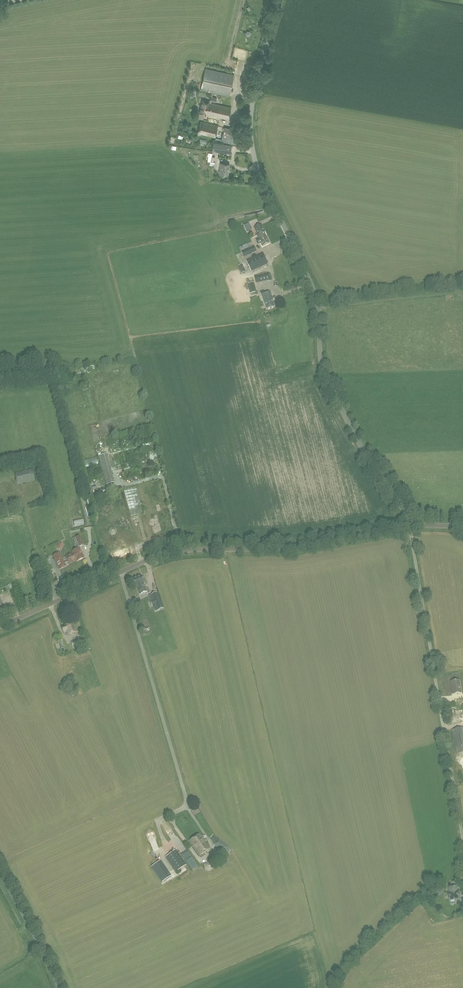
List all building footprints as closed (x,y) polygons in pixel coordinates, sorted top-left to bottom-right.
[(201,90),(212,92),(214,93),(230,96),(234,75),(205,69),(201,90)] [(232,107),(211,103),(211,102),(209,101),(203,100),(200,114),(206,115),(206,114),(229,119),(232,107)] [(198,133),(215,138),(218,126),(200,122),(198,133)] [(221,141),(231,143),(234,129),(225,127),(221,141)] [(214,143),(213,152),(231,154),(232,146),(214,143)] [(228,175),(229,164),(221,163),(220,174),(228,175)] [(270,243),(264,232),(265,232),(262,225),(255,228),(258,235),(263,246),(270,243)] [(244,257),(257,251),(254,246),(242,251),(244,257)] [(251,272),(268,264),(263,253),(246,261),(251,272)] [(257,283),(271,279),(269,273),(255,276),(257,283)] [(257,292),(254,282),(248,284),(250,294),(257,292)] [(275,307),(271,291),(262,294),(267,309),(275,307)] [(107,454),(99,456),(103,470),(110,468),(107,454)] [(86,465),(98,461),(97,457),(85,461),(86,465)] [(34,481),(32,470),(32,467),(21,470),(22,472),(15,473),(17,484),(34,481)] [(143,513),(136,487),(124,491),(131,517),(143,513)] [(108,532),(111,535),(116,534),(117,530),(114,527),(110,528),(108,532)] [(76,549),(72,551),(73,554),(66,557),(69,564),(76,561),(77,562),(84,558),(79,547),(84,545),(80,536),(75,537),(78,544),(75,545),(76,549)] [(62,559),(56,562),(59,569),(66,567),(62,559)] [(142,575),(133,579),(136,587),(137,586),(140,594),(147,592),(144,583),(145,583),(142,575)] [(163,606),(157,592),(152,594),(158,608),(163,606)] [(73,622),(61,627),(64,633),(67,631),(68,635),(77,632),(73,622)] [(78,639),(71,642),(75,651),(84,647),(82,642),(80,643),(78,639)] [(462,693),(460,680),(452,681),(453,689),(452,689),(453,694),(462,693)] [(210,849),(200,834),(190,840),(200,856),(210,849)] [(229,848),(218,838),(213,844),(223,853),(229,848)] [(176,850),(168,856),(166,857),(176,872),(186,865),(176,850)] [(160,859),(152,865),(161,876),(169,870),(167,868),(164,871),(161,867),(164,864),(160,859)] [(205,870),(210,872),(214,869),(213,864),(208,862),(204,865),(205,870)] [(160,877),(163,880),(172,874),(169,870),(160,877)] [(458,891),(457,885),(448,887),(450,893),(449,893),(450,900),(451,900),(451,904),(456,903),(455,899),(460,898),(459,891),(458,891)]
